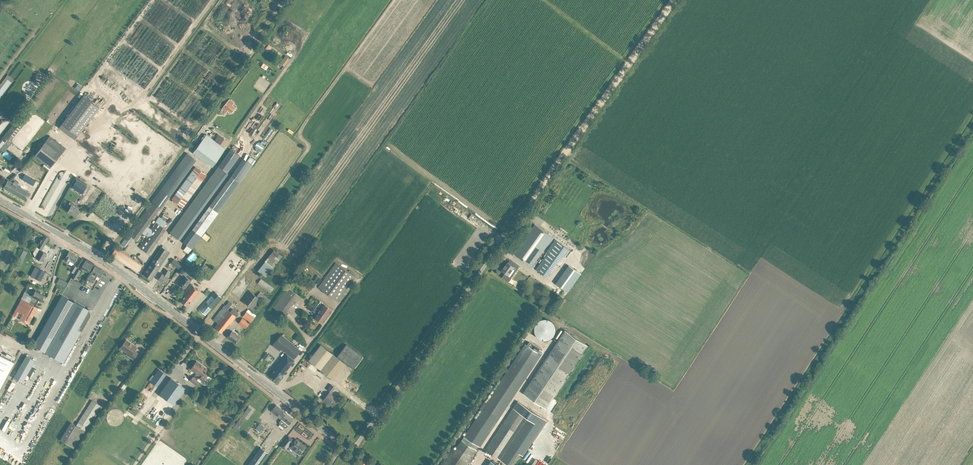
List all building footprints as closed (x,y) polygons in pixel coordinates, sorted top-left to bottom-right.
[(285,55),(280,63),(284,67),(290,59),(285,55)] [(83,95),(62,123),(78,136),(100,107),(83,95)] [(229,99),(222,109),(226,112),(228,110),(231,113),(235,108),(232,105),(234,102),(229,99)] [(0,143),(0,149),(2,150),(7,144),(6,143),(29,116),(25,112),(2,140),(0,143)] [(0,118),(0,119),(1,120),(4,119),(6,124),(9,120),(2,115),(0,118)] [(271,128),(263,137),(268,141),(275,131),(271,128)] [(215,163),(226,148),(206,134),(196,148),(215,163)] [(50,168),(66,148),(50,136),(34,155),(50,168)] [(188,153),(121,243),(125,246),(132,236),(137,240),(142,233),(147,236),(139,246),(148,253),(166,229),(156,221),(151,228),(147,226),(160,208),(161,208),(197,159),(188,153)] [(180,240),(228,173),(237,161),(227,154),(170,233),(180,240)] [(243,159),(231,176),(183,242),(187,245),(184,250),(188,253),(252,166),(243,159)] [(183,207),(206,175),(195,167),(172,199),(183,207)] [(36,180),(32,178),(25,174),(22,179),(33,186),(36,180)] [(96,212),(116,186),(102,176),(82,202),(96,212)] [(30,193),(17,185),(18,183),(14,181),(13,183),(8,180),(4,188),(26,201),(30,193)] [(76,180),(72,188),(83,194),(87,185),(76,180)] [(70,208),(68,211),(76,216),(77,216),(78,216),(81,212),(79,211),(80,210),(78,209),(79,207),(79,206),(70,201),(67,207),(70,208)] [(121,208),(110,223),(117,229),(128,214),(121,208)] [(532,266),(553,237),(535,224),(514,253),(532,266)] [(42,251),(49,237),(44,234),(34,252),(38,254),(36,257),(41,260),(46,253),(42,251)] [(547,276),(568,248),(556,239),(547,252),(548,254),(537,269),(547,276)] [(116,247),(111,254),(118,259),(123,252),(116,247)] [(162,247),(152,261),(143,274),(151,279),(160,267),(156,264),(157,262),(159,263),(167,251),(162,247)] [(23,262),(28,251),(24,249),(18,260),(23,262)] [(273,249),(257,271),(266,277),(282,255),(273,249)] [(74,263),(78,256),(74,254),(72,253),(69,251),(66,256),(66,257),(64,260),(68,262),(69,260),(74,263)] [(123,252),(118,259),(126,265),(137,272),(143,265),(131,257),(123,252)] [(182,264),(174,259),(171,263),(179,268),(182,264)] [(88,273),(93,265),(85,260),(80,269),(88,273)] [(511,277),(516,271),(514,270),(518,265),(512,261),(510,264),(508,262),(502,270),(505,273),(502,277),(507,280),(510,276),(511,277)] [(181,275),(189,265),(185,262),(177,271),(181,275)] [(337,301),(355,276),(336,263),(318,287),(337,301)] [(569,265),(556,283),(568,292),(582,274),(569,265)] [(100,277),(104,271),(95,266),(91,272),(87,279),(93,282),(95,279),(94,279),(97,275),(100,277)] [(35,267),(31,275),(41,281),(45,272),(35,267)] [(75,279),(77,277),(81,270),(77,268),(72,277),(75,279)] [(166,277),(170,271),(166,268),(162,274),(159,279),(166,284),(169,279),(166,277)] [(183,287),(185,288),(193,278),(187,274),(179,284),(180,285),(180,286),(182,287),(183,287)] [(60,278),(57,283),(65,287),(68,282),(60,278)] [(271,292),(274,287),(261,278),(258,282),(271,292)] [(192,301),(200,291),(191,284),(183,294),(185,295),(181,301),(187,305),(191,300),(192,301)] [(288,287),(273,307),(284,315),(299,295),(288,287)] [(241,299),(254,309),(262,299),(249,289),(241,299)] [(41,301),(44,295),(35,290),(32,296),(33,296),(32,298),(24,294),(22,298),(30,303),(36,306),(39,300),(41,301)] [(211,295),(199,309),(205,315),(209,311),(218,300),(221,296),(214,291),(211,295)] [(271,300),(261,291),(257,295),(268,304),(271,300)] [(81,331),(90,315),(90,314),(89,311),(88,310),(89,309),(74,301),(74,302),(62,295),(33,345),(63,362),(81,331)] [(29,323),(37,307),(36,306),(30,303),(22,298),(13,315),(17,317),(20,312),(23,313),(22,314),(21,315),(21,316),(20,318),(29,323)] [(236,317),(235,316),(238,313),(233,309),(230,312),(227,310),(229,308),(232,303),(229,301),(226,306),(225,305),(213,319),(218,323),(215,327),(221,332),(229,323),(230,324),(233,320),(236,317)] [(322,323),(332,309),(324,304),(319,310),(316,307),(313,311),(317,314),(314,318),(322,323)] [(251,322),(254,317),(246,311),(243,316),(251,322)] [(533,323),(540,341),(557,335),(550,317),(533,323)] [(249,323),(242,318),(238,323),(246,328),(249,323)] [(565,330),(523,393),(546,408),(588,345),(565,330)] [(239,338),(236,336),(237,335),(232,331),(227,337),(228,337),(228,336),(231,338),(231,339),(230,339),(232,341),(235,343),(239,338)] [(294,359),(301,350),(281,335),(273,345),(280,351),(281,349),(287,353),(277,365),(276,365),(273,368),(275,370),(270,375),(277,381),(283,374),(283,375),(294,361),(294,359)] [(134,350),(137,347),(132,344),(130,342),(126,339),(120,347),(131,355),(130,356),(133,359),(138,353),(134,350)] [(473,457),(480,446),(481,446),(542,353),(541,352),(542,350),(529,342),(527,345),(525,344),(487,401),(485,400),(480,408),(482,409),(452,454),(449,452),(440,464),(467,464),(473,457)] [(353,369),(362,356),(346,344),(337,357),(321,344),(308,360),(321,370),(319,371),(324,375),(325,373),(333,379),(345,363),(353,369)] [(262,356),(268,361),(272,355),(266,350),(262,356)] [(14,362),(0,355),(0,388),(14,362)] [(26,355),(25,357),(14,377),(23,382),(35,360),(26,355)] [(206,371),(207,369),(197,361),(191,368),(197,373),(193,377),(190,380),(196,385),(199,381),(197,380),(199,378),(203,381),(207,375),(204,373),(205,372),(206,371)] [(157,386),(166,374),(159,369),(150,381),(157,386)] [(186,388),(171,378),(159,394),(174,404),(186,388)] [(331,392),(336,387),(332,384),(327,389),(331,392)] [(338,399),(329,392),(324,399),(332,406),(338,399)] [(84,430),(100,406),(92,401),(76,425),(71,421),(61,439),(74,447),(84,430)] [(514,407),(485,449),(508,464),(510,464),(519,453),(523,455),(547,420),(518,401),(514,407)] [(286,413),(276,404),(271,411),(281,419),(286,413)] [(249,406),(242,415),(248,419),(254,410),(249,406)] [(288,425),(293,419),(286,413),(281,419),(279,422),(280,424),(284,427),(286,427),(288,425)] [(238,421),(232,429),(240,435),(246,426),(238,421)] [(259,423),(256,428),(260,432),(264,426),(259,423)] [(292,440),(288,436),(281,446),(285,449),(290,442),(292,440)] [(299,454),(305,447),(301,443),(296,439),(294,442),(292,440),(290,442),(292,444),(290,446),(299,454)] [(248,464),(259,464),(268,452),(261,447),(248,464)]
